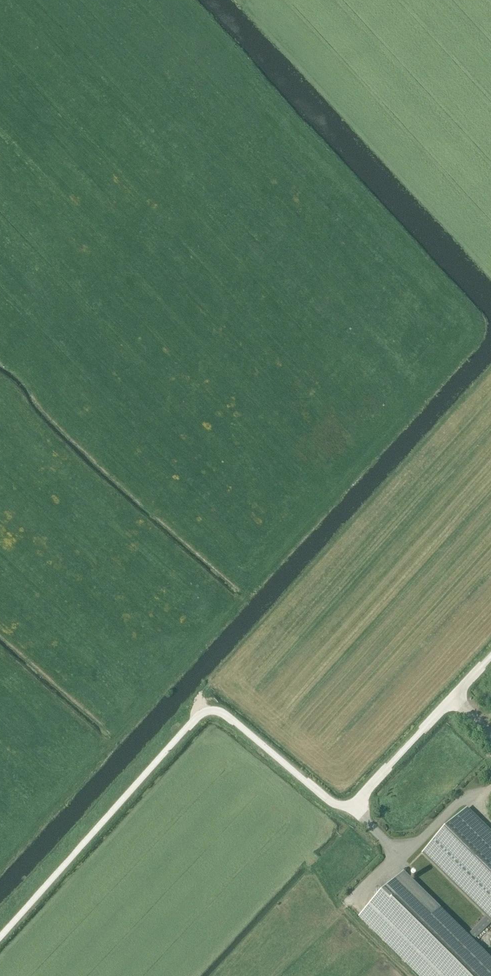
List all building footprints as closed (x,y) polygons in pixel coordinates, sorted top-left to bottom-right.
[(469,811),(425,855),(490,920),(490,833),(469,811)] [(402,874),(360,917),(420,975),(490,975),(490,962),(402,874)]
